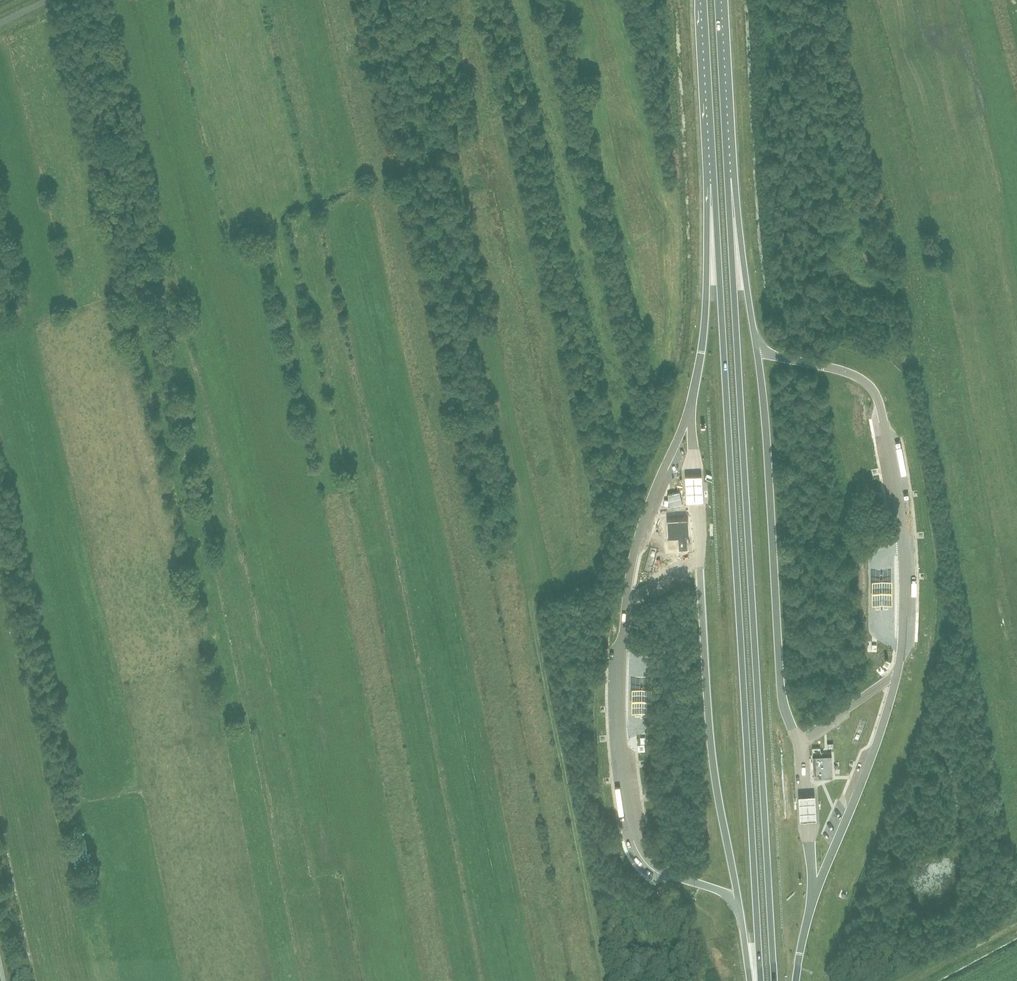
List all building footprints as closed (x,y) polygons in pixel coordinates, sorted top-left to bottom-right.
[(702,476),(686,476),(687,501),(703,500),(702,476)] [(688,518),(667,519),(668,538),(678,537),(679,550),(687,549),(687,537),(689,537),(688,518)] [(652,682),(632,682),(632,707),(652,707),(652,682)] [(814,777),(833,776),(832,755),(813,756),(814,777)] [(815,793),(798,794),(800,819),(816,818),(815,793)]
